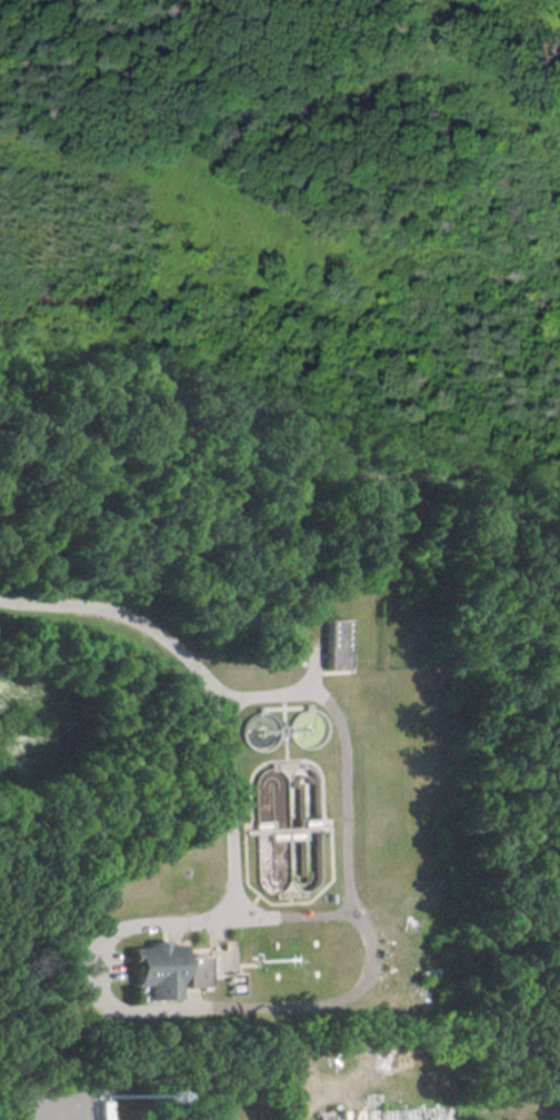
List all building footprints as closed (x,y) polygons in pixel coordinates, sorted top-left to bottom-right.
[(320,668),(340,667),(339,618),(319,619),(320,668)] [(202,985),(201,954),(179,955),(178,943),(163,944),(162,940),(142,941),(142,945),(123,946),(124,963),(130,963),(131,985),(143,984),(144,998),(178,997),(177,986),(202,985)]
